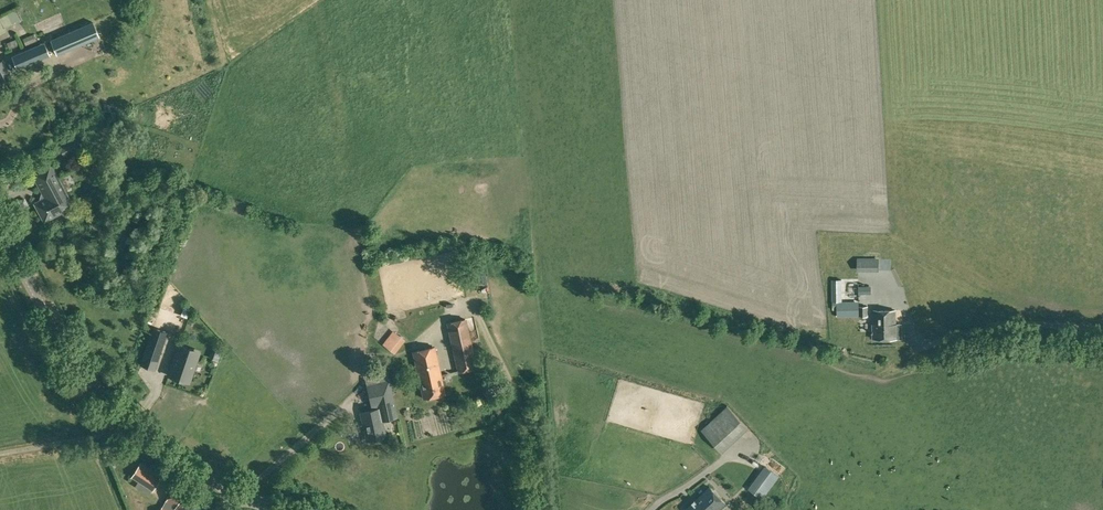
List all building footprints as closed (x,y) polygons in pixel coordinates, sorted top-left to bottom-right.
[(6,31),(5,28),(13,24),(21,20),(16,10),(8,14),(2,16),(0,17),(0,34),(6,31)] [(93,22),(51,40),(57,54),(99,36),(93,22)] [(26,46),(36,41),(33,33),(22,38),(26,46)] [(10,49),(19,45),(16,39),(7,43),(10,49)] [(50,55),(45,42),(12,56),(17,68),(50,55)] [(12,76),(4,59),(0,61),(0,82),(12,76)] [(105,127),(96,129),(98,137),(107,135),(105,127)] [(55,216),(63,212),(62,210),(72,205),(50,164),(33,173),(44,193),(42,200),(36,203),(45,220),(55,214),(55,216)] [(832,280),(832,302),(842,302),(842,280),(832,280)] [(837,316),(868,316),(868,306),(837,306),(837,316)] [(895,323),(895,309),(874,309),(874,323),(873,323),(873,338),(896,338),(896,323),(895,323)] [(477,367),(466,318),(447,323),(458,371),(477,367)] [(168,333),(153,328),(140,366),(155,371),(168,333)] [(405,341),(393,332),(383,346),(395,355),(405,341)] [(198,352),(179,346),(170,374),(189,380),(198,352)] [(424,398),(445,393),(434,346),(413,351),(424,398)] [(367,441),(387,436),(383,421),(398,417),(390,378),(366,383),(371,408),(377,407),(377,408),(360,412),(367,441)] [(722,453),(723,452),(749,428),(728,405),(701,430),(722,453)] [(153,490),(162,476),(141,462),(132,476),(153,490)] [(779,475),(765,465),(755,479),(768,489),(779,475)] [(165,501),(175,507),(174,508),(175,509),(177,509),(185,509),(194,495),(175,484),(165,501)] [(686,509),(688,509),(717,509),(725,503),(710,487),(686,509)] [(160,509),(177,509),(175,509),(174,508),(175,507),(165,501),(162,506),(160,509)]
